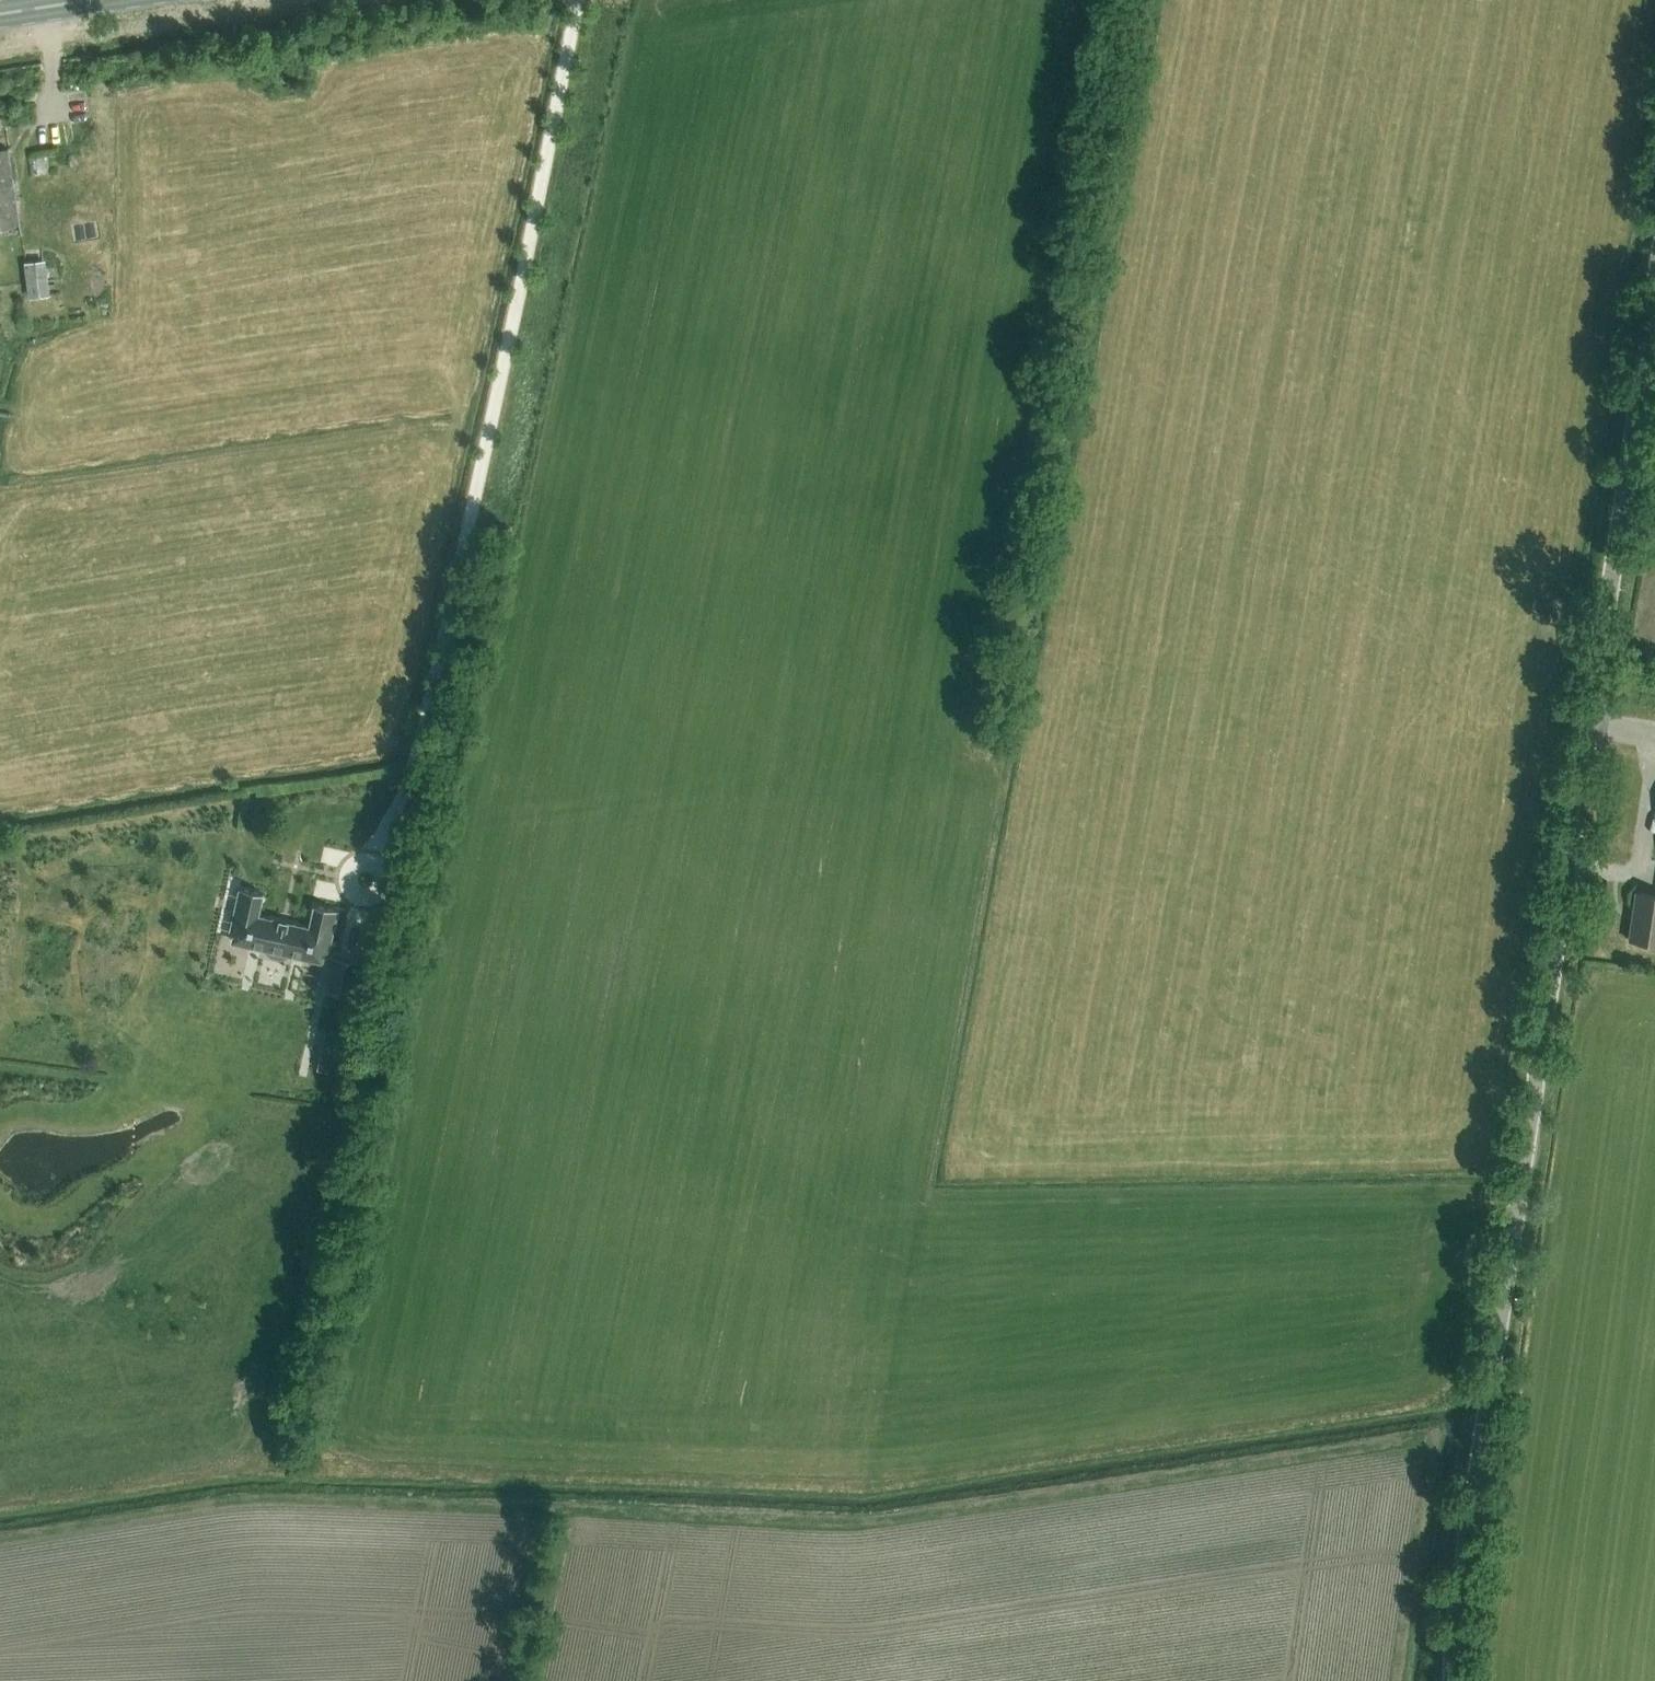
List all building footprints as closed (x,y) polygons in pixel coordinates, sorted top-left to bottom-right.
[(18,221),(6,149),(0,150),(0,224),(18,221)] [(45,261),(24,264),(29,299),(50,296),(45,261)] [(262,893),(239,888),(229,935),(232,935),(231,941),(263,949),(266,953),(270,955),(275,957),(280,958),(285,957),(289,955),(323,962),(325,956),(326,956),(337,910),(314,905),(309,927),(257,916),(262,893)] [(1635,893),(1628,940),(1654,944),(1654,896),(1635,893)] [(352,996),(360,963),(333,957),(325,990),(352,996)] [(324,1031),(321,1046),(341,1050),(344,1036),(324,1031)]
